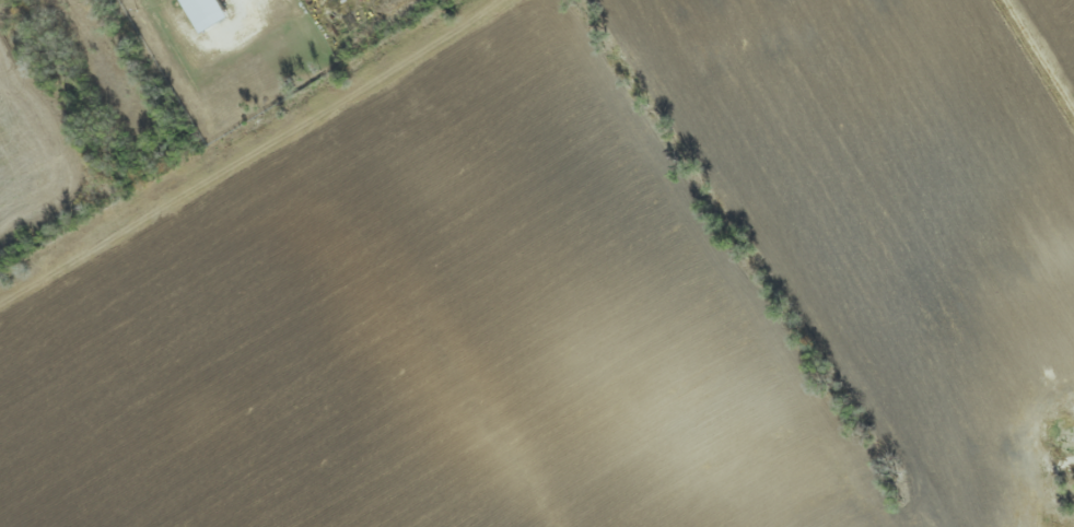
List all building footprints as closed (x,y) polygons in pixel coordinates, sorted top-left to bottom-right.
[(206,27),(233,11),(226,0),(189,0),(206,27)]
